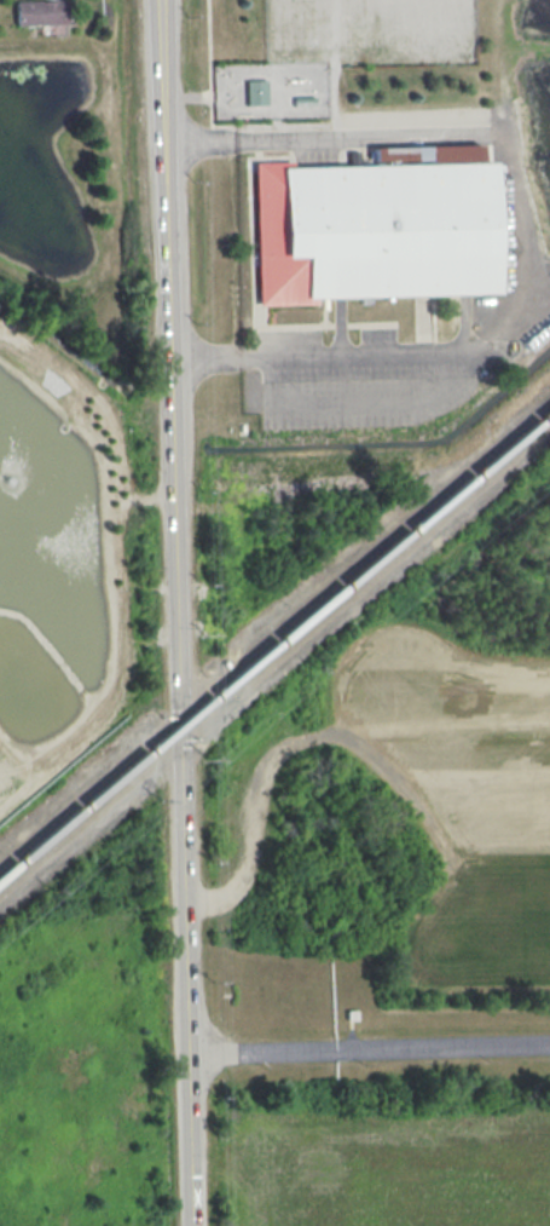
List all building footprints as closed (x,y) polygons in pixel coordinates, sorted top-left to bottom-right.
[(16,25),(67,24),(66,0),(63,0),(15,1),(16,25)] [(266,79),(245,79),(246,105),(267,104),(266,79)] [(291,167),(494,161),(498,293),(315,298),(315,304),(256,305),(253,161),(291,160),(291,167)]
